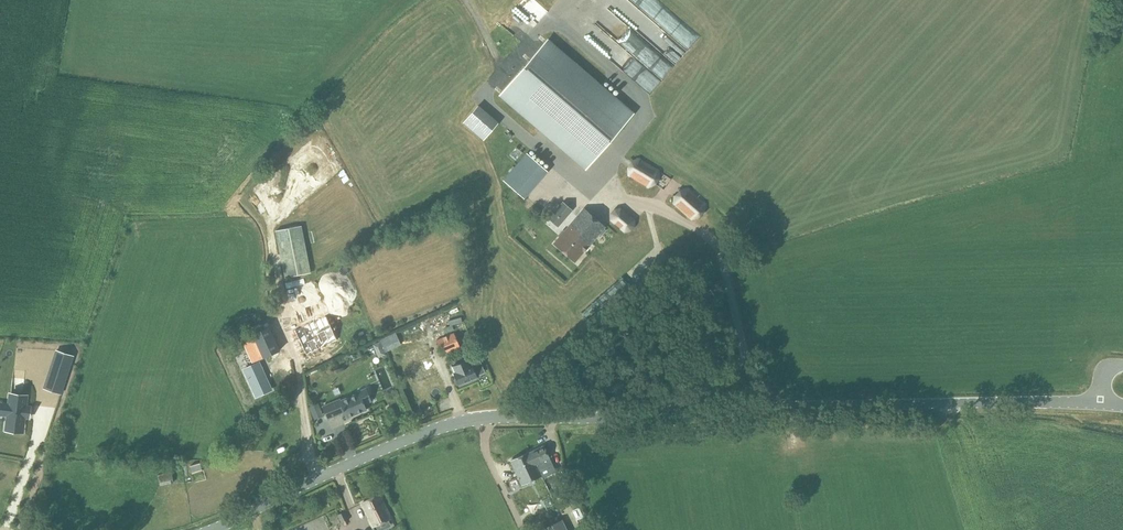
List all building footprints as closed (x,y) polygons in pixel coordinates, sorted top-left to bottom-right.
[(502,94),(587,168),(634,113),(618,99),(616,100),(548,41),(502,94)] [(657,65),(647,76),(658,85),(667,75),(657,65)] [(478,106),(463,123),(483,140),(498,123),(478,106)] [(547,171),(527,153),(503,180),(524,198),(547,171)] [(632,161),(631,161),(628,167),(628,175),(629,176),(647,187),(648,188),(656,184),(659,178),(659,170),(658,169),(640,158),(639,158),(632,161)] [(680,190),(675,195),(674,204),(675,205),(691,218),(692,219),(700,217),(704,211),(705,203),(689,189),(688,189),(681,189),(680,190)] [(563,203),(555,212),(563,220),(571,210),(563,203)] [(559,236),(554,243),(575,261),(600,233),(601,234),(605,230),(603,228),(605,227),(583,209),(564,231),(562,230),(559,234),(559,236)] [(620,209),(615,210),(611,214),(611,219),(625,231),(630,230),(633,226),(633,221),(620,209)] [(287,269),(293,280),(319,268),(313,256),(299,226),(279,236),(293,266),(287,269)] [(291,306),(297,322),(321,313),(315,297),(291,306)] [(337,340),(326,316),(296,330),(306,354),(337,340)] [(454,333),(436,340),(442,355),(460,348),(454,333)] [(62,334),(44,390),(67,398),(84,342),(62,334)] [(243,345),(251,360),(275,349),(267,334),(243,345)] [(380,343),(373,346),(376,355),(382,358),(385,356),(380,343)] [(470,359),(451,366),(453,373),(454,372),(459,385),(460,384),(462,384),(474,380),(475,378),(477,377),(472,366),(472,365),(470,359)] [(259,362),(244,369),(256,396),(271,389),(259,362)] [(369,396),(366,389),(322,407),(327,419),(343,412),(346,418),(366,409),(362,399),(369,396)] [(23,426),(24,417),(27,417),(28,407),(25,407),(27,398),(10,396),(9,405),(3,404),(2,414),(8,415),(7,424),(23,426)] [(530,452),(530,451),(510,461),(521,484),(541,475),(536,464),(542,462),(546,471),(554,467),(550,458),(549,458),(552,456),(546,444),(543,446),(530,452)] [(193,473),(202,470),(199,463),(190,465),(193,473)] [(174,482),(172,472),(158,474),(160,485),(174,482)] [(379,495),(362,503),(373,526),(391,517),(379,495)] [(342,523),(349,520),(344,511),(338,514),(342,523)] [(562,519),(541,529),(542,529),(568,529),(562,519)]
